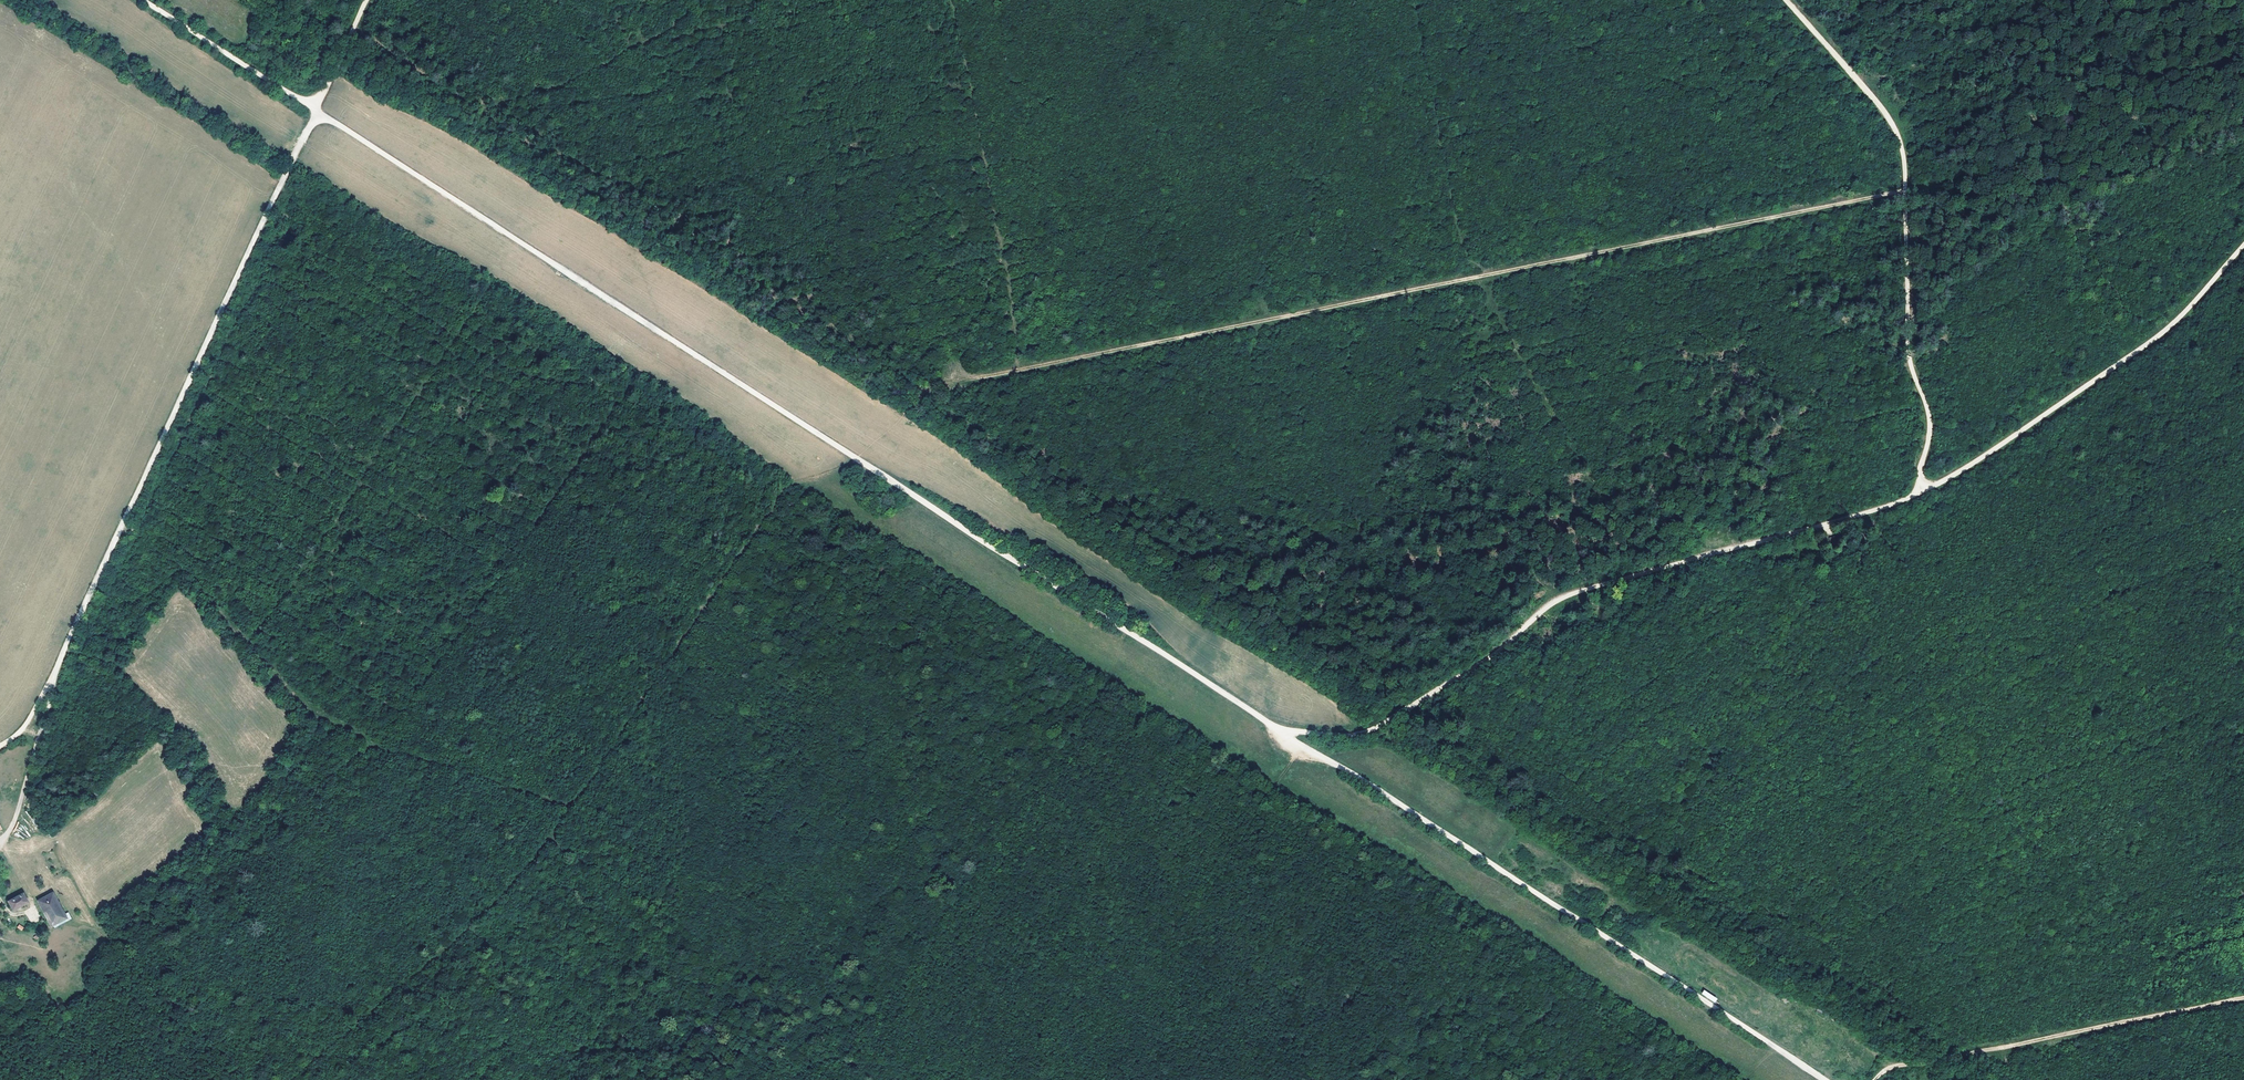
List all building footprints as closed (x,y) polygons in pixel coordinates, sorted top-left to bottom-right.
[(30,907),(26,901),(11,909),(13,915),(30,907)] [(57,911),(47,917),(61,940),(71,934),(57,911)] [(1715,1002),(1718,998),(1704,990),(1701,994),(1715,1002)]
